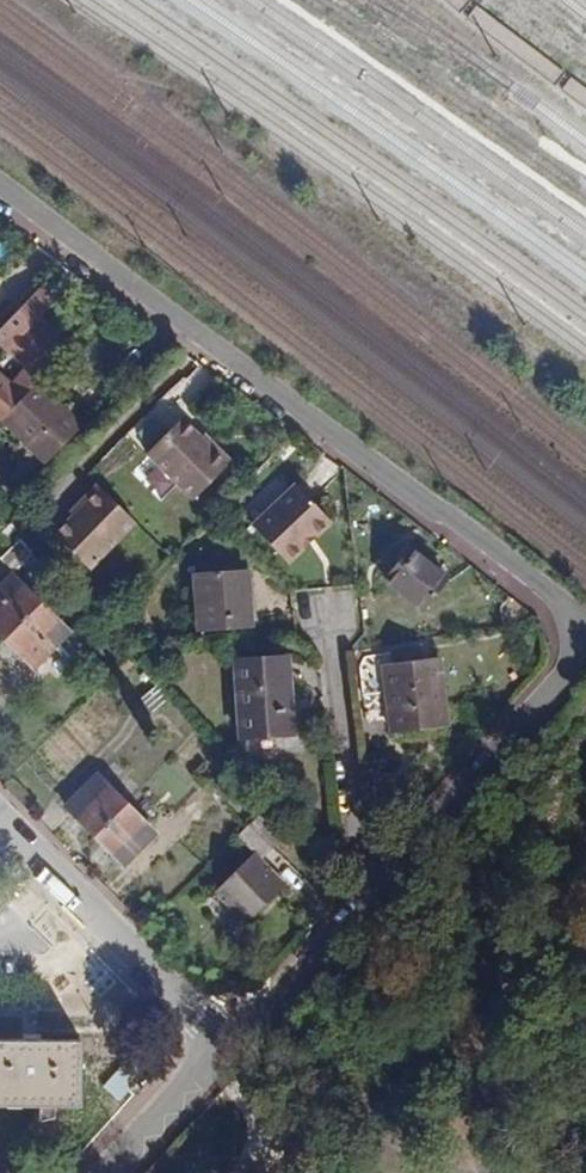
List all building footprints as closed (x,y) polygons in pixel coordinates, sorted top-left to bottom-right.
[(35,377),(63,350),(28,316),(1,346),(29,371),(13,387),(0,376),(0,423),(0,422),(40,383),(35,377)] [(43,466),(83,426),(40,383),(0,422),(43,466)] [(205,445),(176,418),(142,454),(190,499),(227,459),(209,442),(205,445)] [(72,501),(75,505),(46,534),(81,569),(128,522),(90,484),(72,501)] [(335,525),(298,485),(254,525),(291,566),(335,525)] [(13,572),(34,553),(22,539),(1,558),(13,572)] [(381,581),(422,613),(450,579),(409,547),(381,581)] [(192,575),(197,632),(253,627),(248,571),(192,575)] [(0,585),(0,634),(3,638),(19,621),(39,603),(10,575),(0,585)] [(3,638),(33,666),(51,649),(68,631),(39,603),(19,621),(3,638)] [(85,616),(68,631),(51,649),(71,668),(104,635),(85,616)] [(120,651),(104,669),(110,675),(127,658),(120,651)] [(241,737),(293,733),(287,657),(234,660),(241,737)] [(134,664),(127,658),(110,675),(116,681),(134,664)] [(447,727),(439,659),(382,665),(391,734),(447,727)] [(144,709),(166,686),(155,674),(132,697),(144,709)] [(96,775),(65,806),(94,835),(109,820),(125,804),(96,775)] [(265,797),(249,814),(254,819),(271,803),(265,797)] [(271,803),(254,819),(237,836),(253,852),(214,892),(245,923),(284,883),(261,860),(295,826),(271,803)] [(125,804),(109,820),(94,835),(123,864),(154,832),(125,804)] [(81,1043),(0,1043),(0,1107),(81,1107),(81,1043)]
